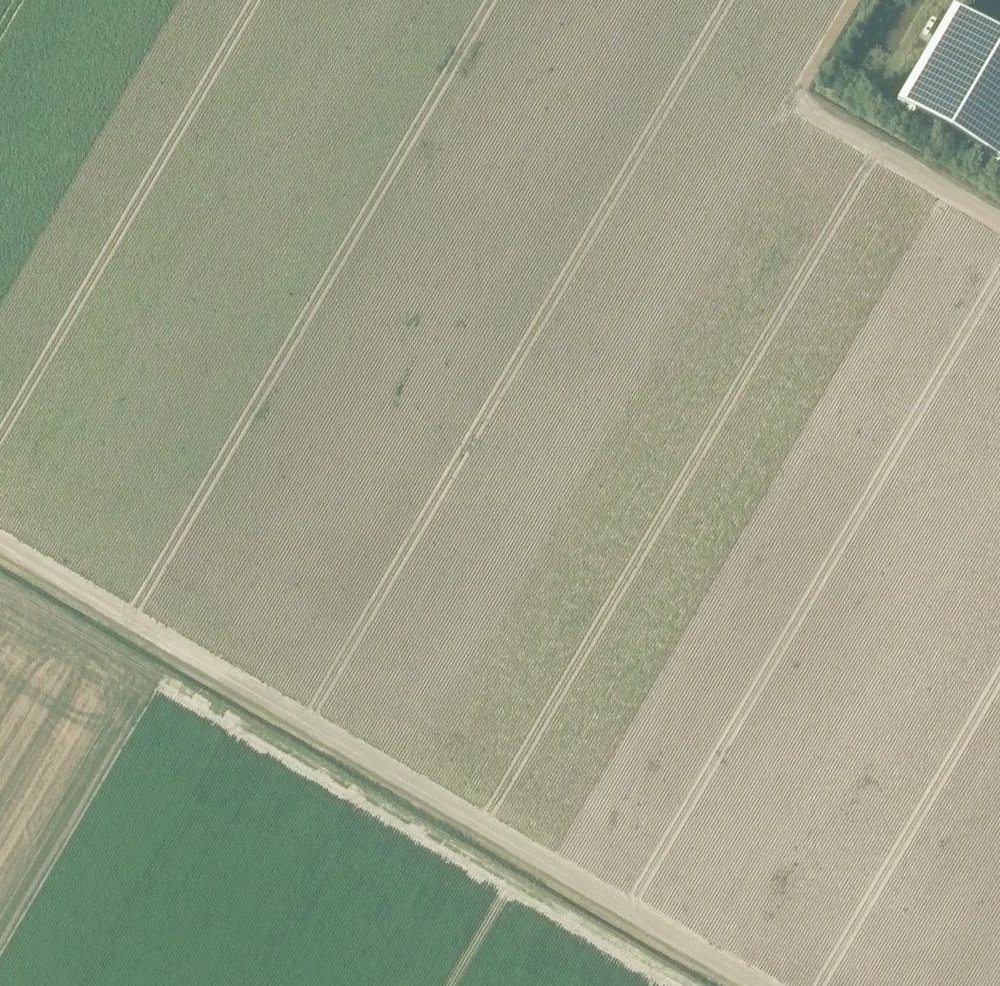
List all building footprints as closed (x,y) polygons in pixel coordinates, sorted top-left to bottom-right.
[(975,19),(918,116),(999,164),(999,34),(975,19)]
